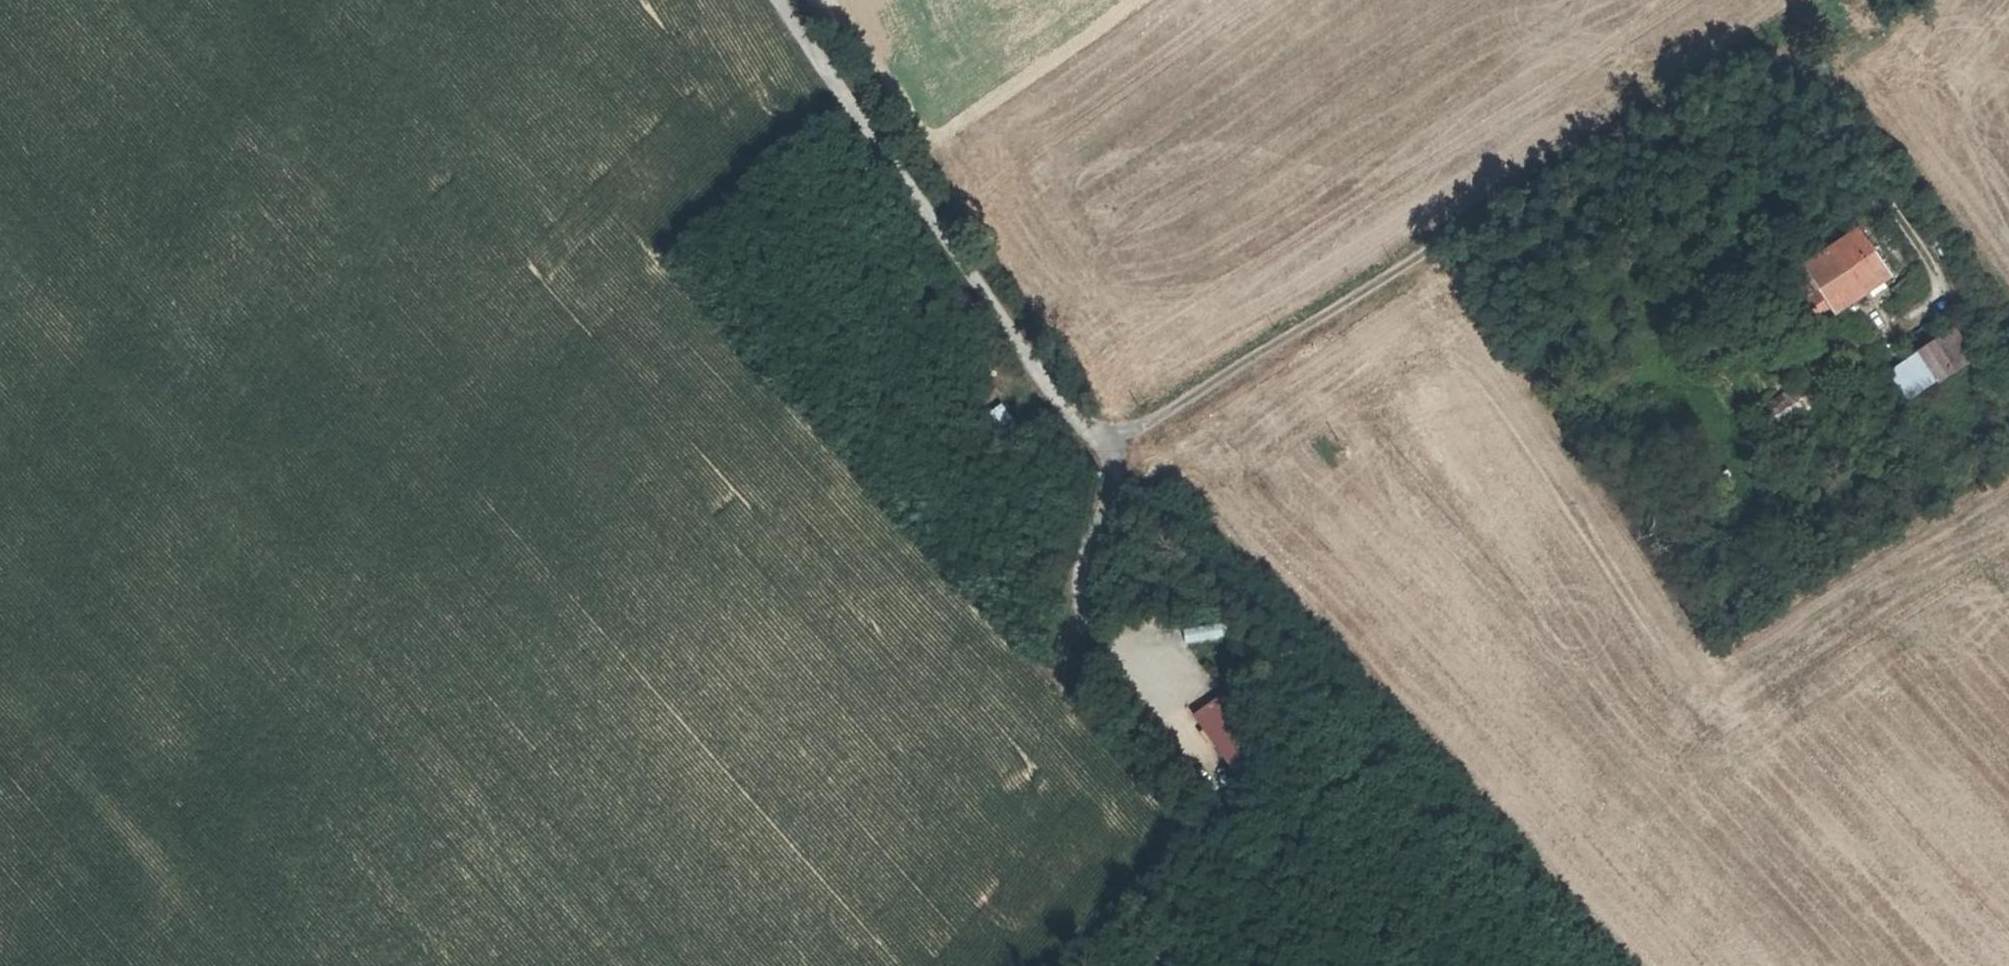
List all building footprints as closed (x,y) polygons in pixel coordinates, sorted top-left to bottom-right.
[(1813,326),(1888,275),(1871,251),(1850,264),(1838,245),(1783,282),(1813,326)] [(1907,400),(1963,362),(1943,333),(1887,371),(1907,400)] [(1804,379),(1761,399),(1774,427),(1816,408),(1804,379)] [(985,412),(997,428),(1012,417),(1000,401),(985,412)] [(1221,693),(1194,711),(1234,769),(1261,750),(1221,693)]
